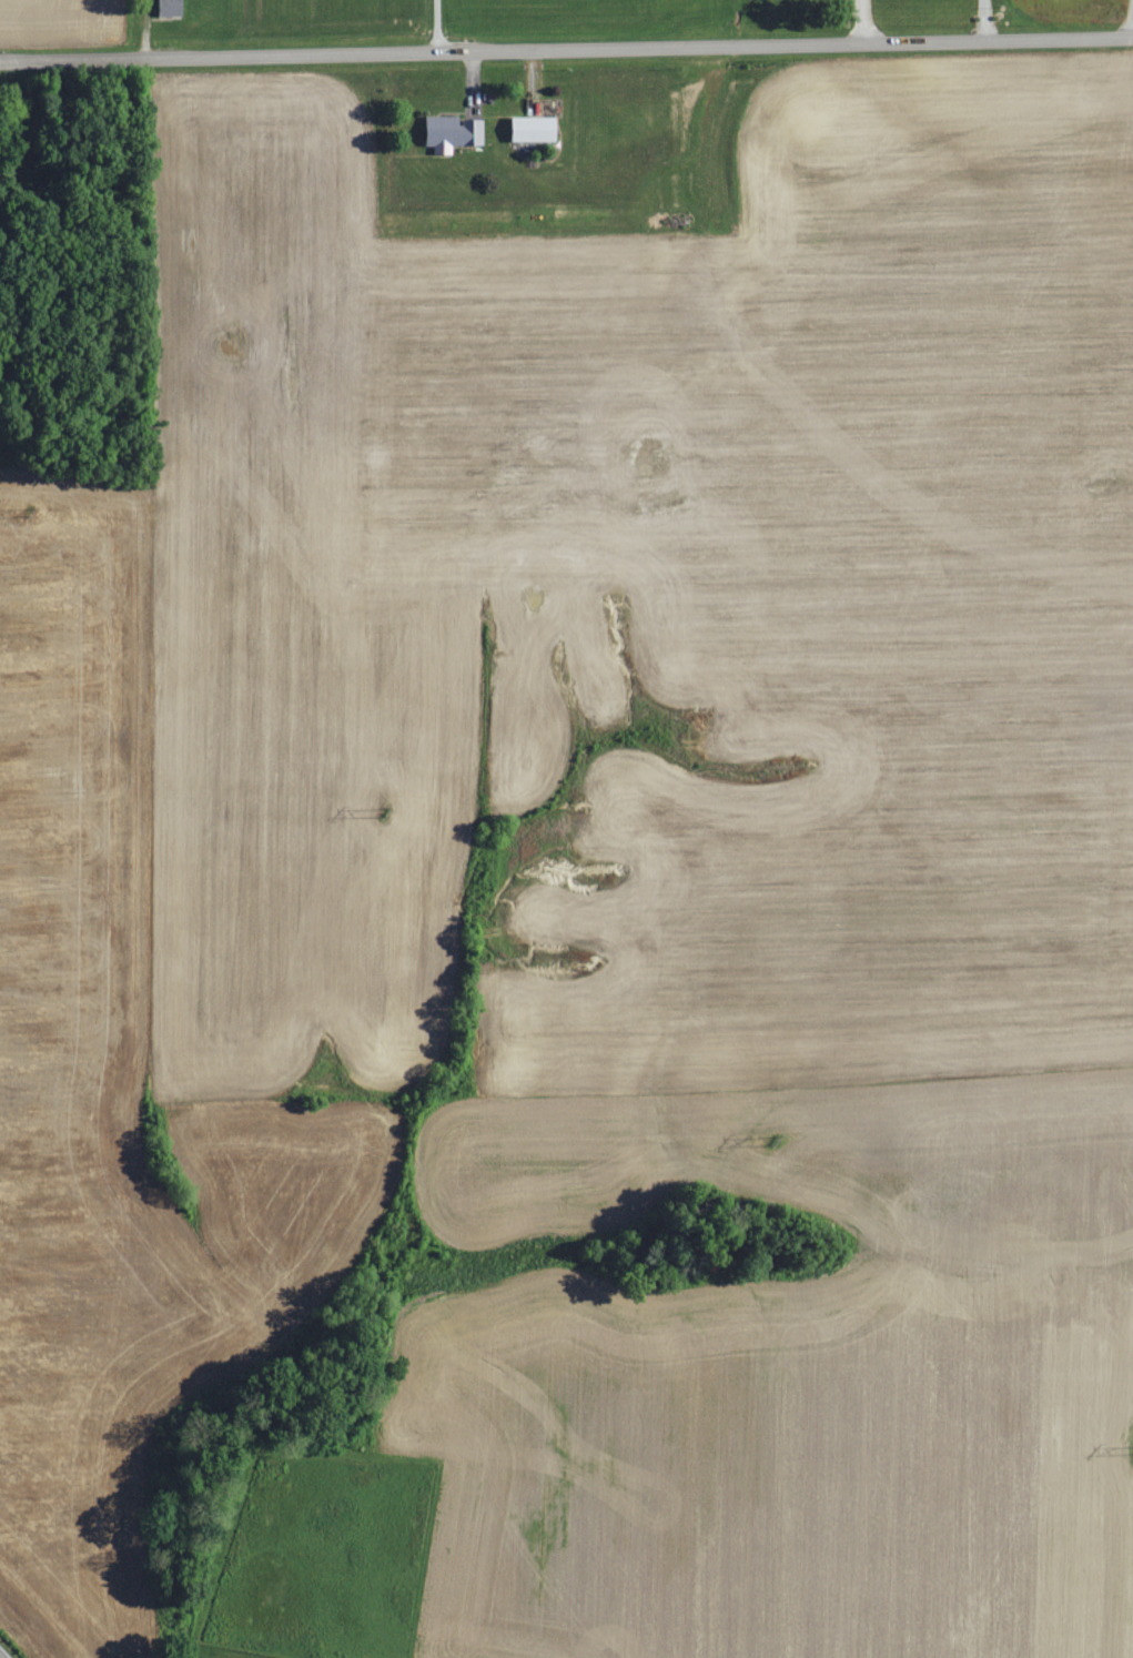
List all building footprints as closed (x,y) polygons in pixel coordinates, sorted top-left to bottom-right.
[(183,16),(183,0),(159,0),(159,16),(183,16)] [(483,119),(461,120),(461,116),(426,116),(427,146),(434,146),(435,155),(452,154),(452,146),(484,146),(483,119)] [(558,118),(513,117),(512,142),(558,142),(558,118)]
